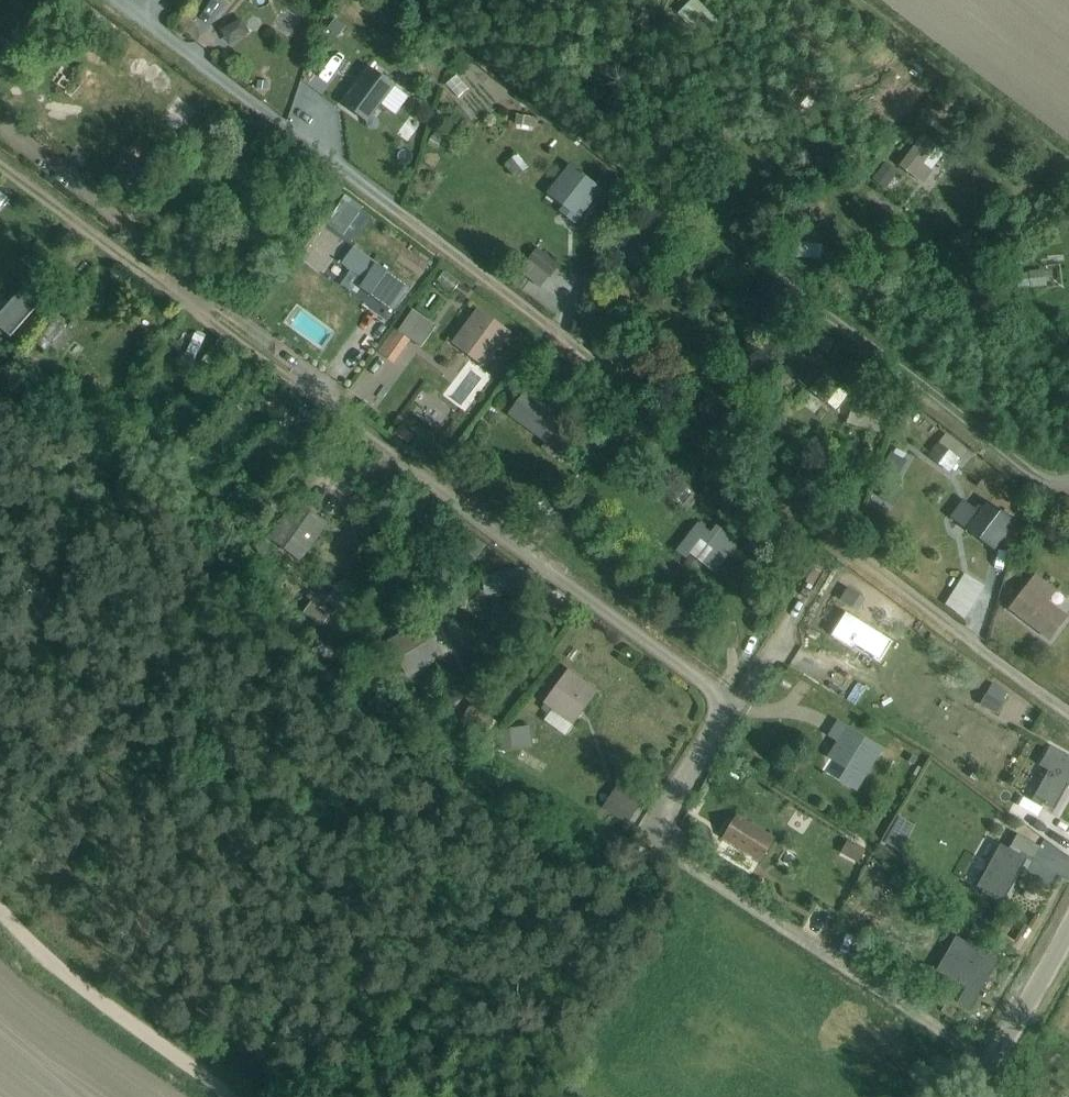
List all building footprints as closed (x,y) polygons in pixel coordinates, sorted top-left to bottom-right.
[(684,8),(702,26),(713,16),(697,0),(692,0),(684,8)] [(230,46),(251,34),(242,19),(221,31),(230,46)] [(461,71),(492,105),(510,89),(478,54),(461,71)] [(346,102),(372,121),(401,83),(375,63),(346,102)] [(198,112),(178,96),(165,112),(185,128),(198,112)] [(520,110),(517,123),(536,127),(539,114),(520,110)] [(922,184),(945,154),(922,136),(899,167),(922,184)] [(519,154),(506,163),(516,177),(529,168),(519,154)] [(885,163),(872,179),(884,189),(898,173),(885,163)] [(602,189),(572,166),(552,191),(567,203),(561,211),(575,223),(602,189)] [(345,196),(326,224),(343,235),(363,208),(345,196)] [(801,197),(789,203),(800,226),(813,220),(801,197)] [(791,229),(788,256),(820,260),(823,233),(791,229)] [(686,258),(701,270),(709,260),(694,248),(686,258)] [(354,249),(343,264),(364,280),(359,288),(392,311),(408,288),(354,249)] [(529,261),(550,277),(559,267),(538,250),(529,261)] [(529,261),(519,273),(540,290),(550,277),(529,261)] [(1031,289),(1047,286),(1044,270),(1029,271),(1029,273),(1017,274),(1018,288),(1031,286),(1031,289)] [(438,281),(454,292),(460,283),(444,272),(438,281)] [(437,326),(413,310),(384,355),(395,363),(411,341),(421,348),(437,326)] [(509,334),(479,311),(460,336),(475,348),(469,356),(484,367),(509,334)] [(59,316),(37,344),(48,352),(52,347),(58,352),(71,334),(65,329),(69,323),(59,316)] [(806,338),(825,353),(834,343),(814,328),(806,338)] [(395,329),(379,351),(384,355),(398,331),(395,329)] [(844,381),(829,369),(811,391),(826,403),(827,402),(836,410),(852,390),(842,383),(844,381)] [(558,459),(579,441),(535,390),(514,407),(558,459)] [(852,404),(847,423),(880,432),(885,413),(852,404)] [(402,423),(396,433),(413,443),(419,432),(402,423)] [(967,450),(944,434),(928,456),(950,474),(967,450)] [(893,471),(894,469),(901,472),(907,461),(904,459),(906,455),(897,450),(887,468),(893,471)] [(705,493),(680,472),(663,492),(688,513),(705,493)] [(295,501),(269,538),(301,562),(328,524),(295,501)] [(987,502),(980,512),(966,502),(952,520),(993,550),(1014,522),(987,502)] [(694,520),(686,530),(690,534),(676,551),(686,559),(690,554),(703,564),(703,563),(715,572),(738,543),(717,526),(711,534),(694,520)] [(485,547),(462,530),(452,543),(475,561),(485,547)] [(248,553),(251,576),(273,573),(270,550),(248,553)] [(488,593),(517,593),(517,570),(488,571),(488,593)] [(964,574),(945,605),(965,620),(985,587),(964,574)] [(1047,604),(1057,591),(1036,575),(1009,610),(1050,640),(1067,618),(1047,604)] [(356,576),(346,590),(363,601),(374,587),(356,576)] [(311,601),(302,614),(321,627),(330,614),(332,616),(348,592),(328,578),(317,595),(312,592),(307,598),(313,601),(311,601)] [(847,588),(840,600),(858,611),(866,599),(847,588)] [(424,620),(387,642),(409,678),(445,656),(424,620)] [(496,620),(486,631),(501,644),(511,633),(496,620)] [(585,704),(595,692),(568,672),(546,703),(569,720),(582,702),(585,704)] [(992,684),(980,706),(997,715),(1009,693),(992,684)] [(588,706),(585,704),(582,702),(569,720),(554,709),(545,721),(566,736),(574,726),(588,706)] [(482,737),(483,736),(485,737),(496,723),(494,721),(495,720),(474,704),(461,720),(482,737)] [(839,742),(830,758),(848,769),(841,781),(858,791),(882,751),(838,724),(831,736),(839,742)] [(504,751),(533,748),(531,727),(510,729),(502,731),(504,751)] [(575,746),(590,755),(598,742),(584,732),(575,746)] [(1035,801),(1054,812),(1068,785),(1068,757),(1050,747),(1041,766),(1050,771),(1035,801)] [(608,802),(631,820),(649,798),(626,780),(608,802)] [(737,816),(723,839),(760,862),(774,839),(737,816)] [(899,818),(884,843),(900,853),(915,827),(899,818)] [(1009,850),(1019,855),(1021,853),(1032,860),(1039,847),(1018,835),(1009,850)] [(847,841),(840,854),(859,863),(866,851),(847,841)] [(1019,855),(1009,850),(1001,844),(990,865),(974,855),(961,878),(1003,903),(1027,860),(1019,855)] [(956,937),(937,971),(966,988),(957,1003),(970,1010),(998,961),(956,937)] [(416,1067),(402,1049),(393,1057),(408,1074),(416,1067)]
